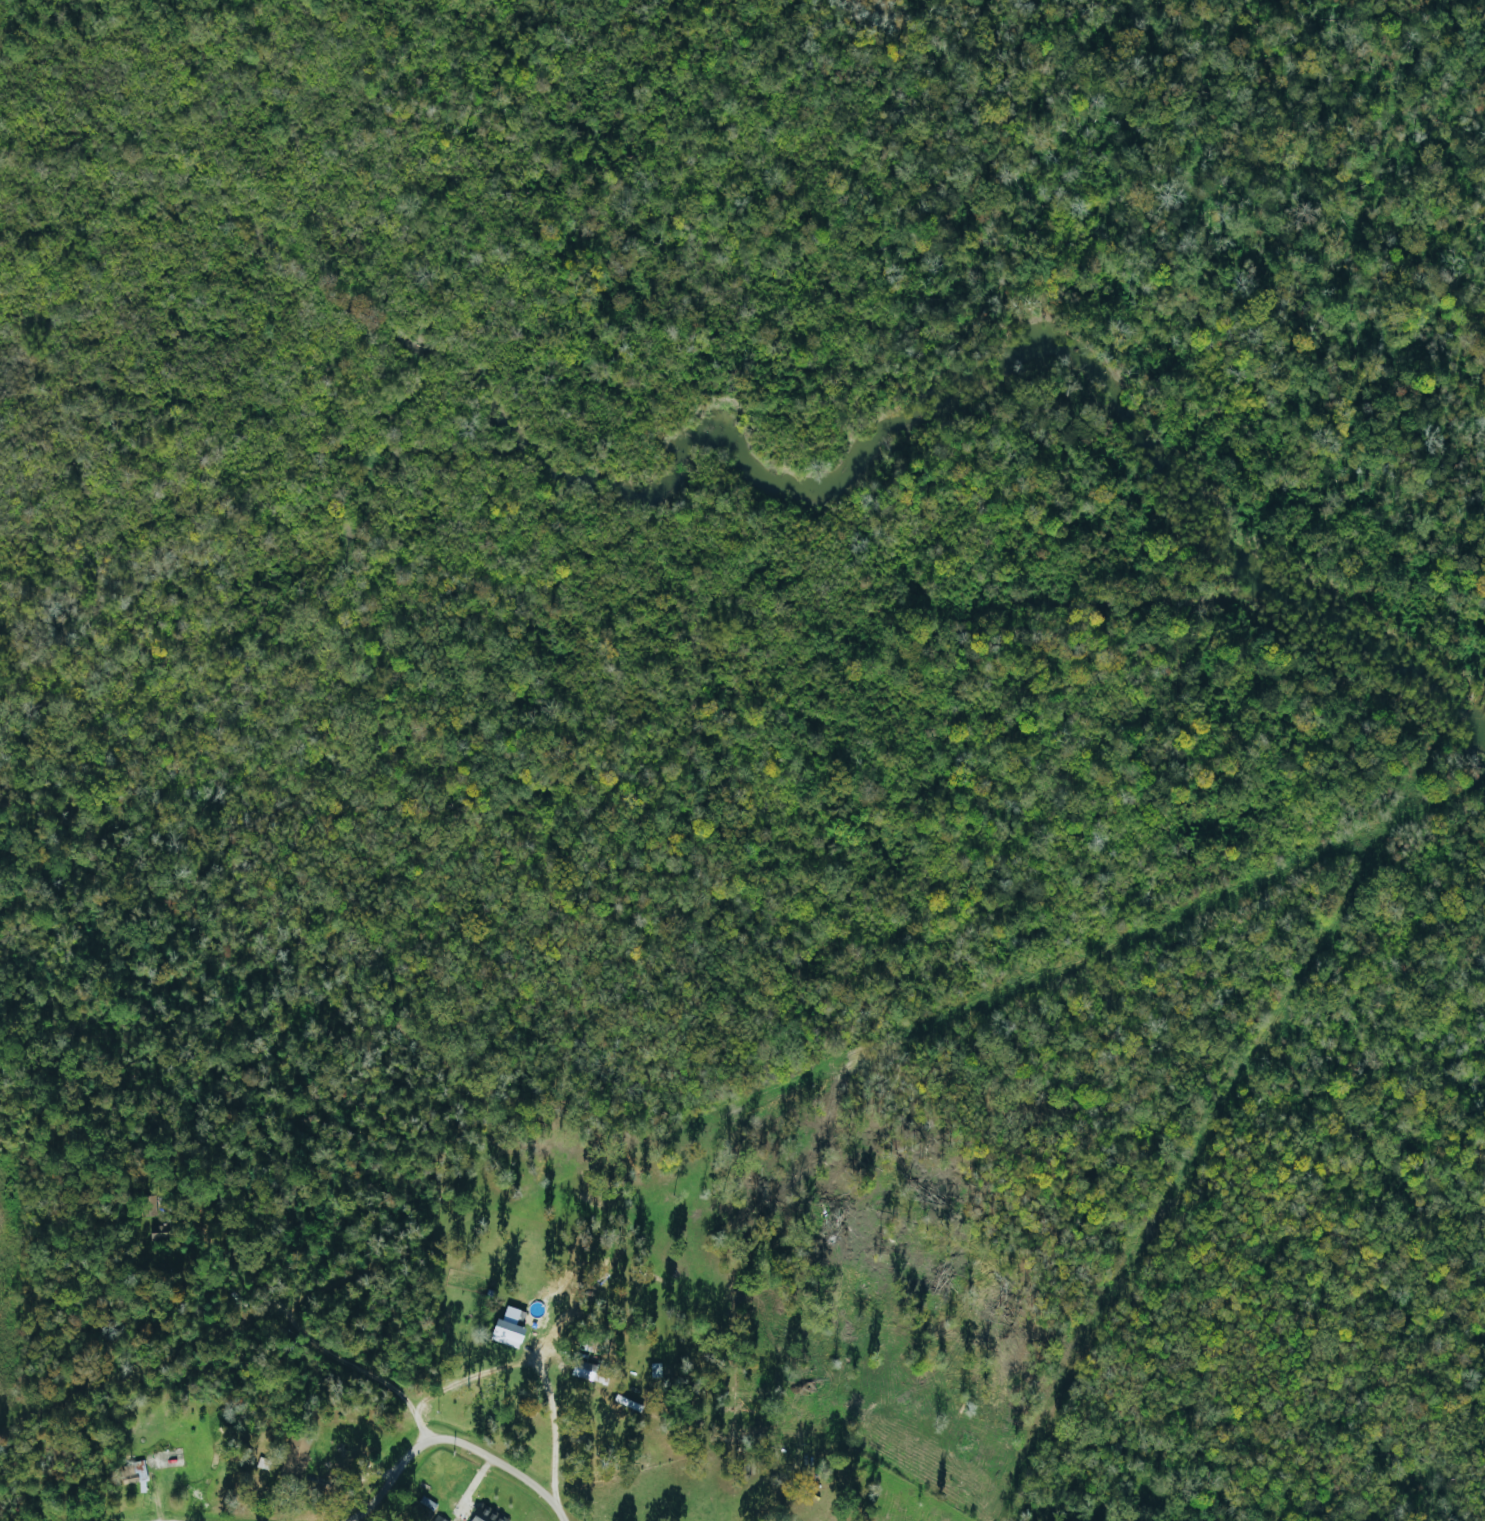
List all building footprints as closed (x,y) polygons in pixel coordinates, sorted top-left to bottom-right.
[(523,1348),(529,1328),(523,1327),(527,1311),(506,1306),(496,1341),(523,1348)] [(138,1470),(129,1463),(124,1470),(132,1477),(138,1470)] [(483,1505),(473,1520),(508,1520),(483,1505)] [(423,1506),(417,1515),(426,1520),(447,1520),(423,1506)]
